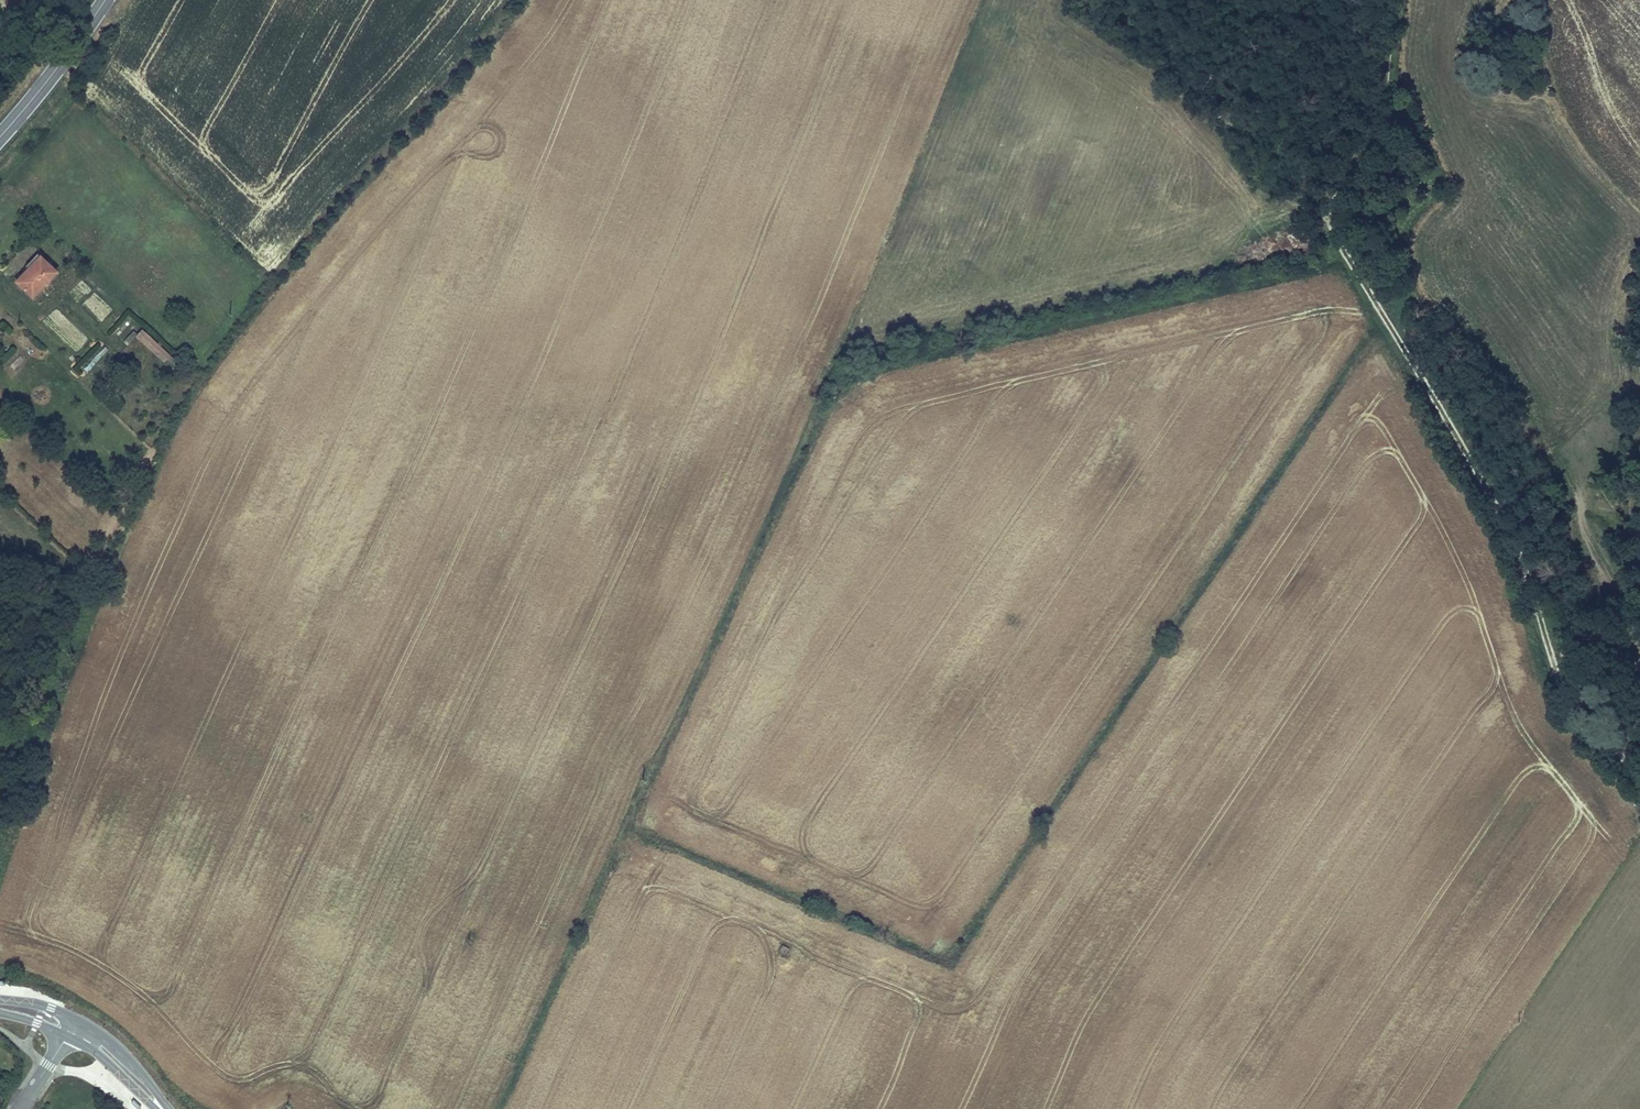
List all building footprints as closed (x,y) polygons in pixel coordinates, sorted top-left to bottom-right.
[(14,282),(32,299),(58,272),(40,255),(14,282)] [(38,353),(43,348),(28,334),(23,339),(38,353)] [(163,366),(170,360),(143,334),(137,340),(163,366)]
